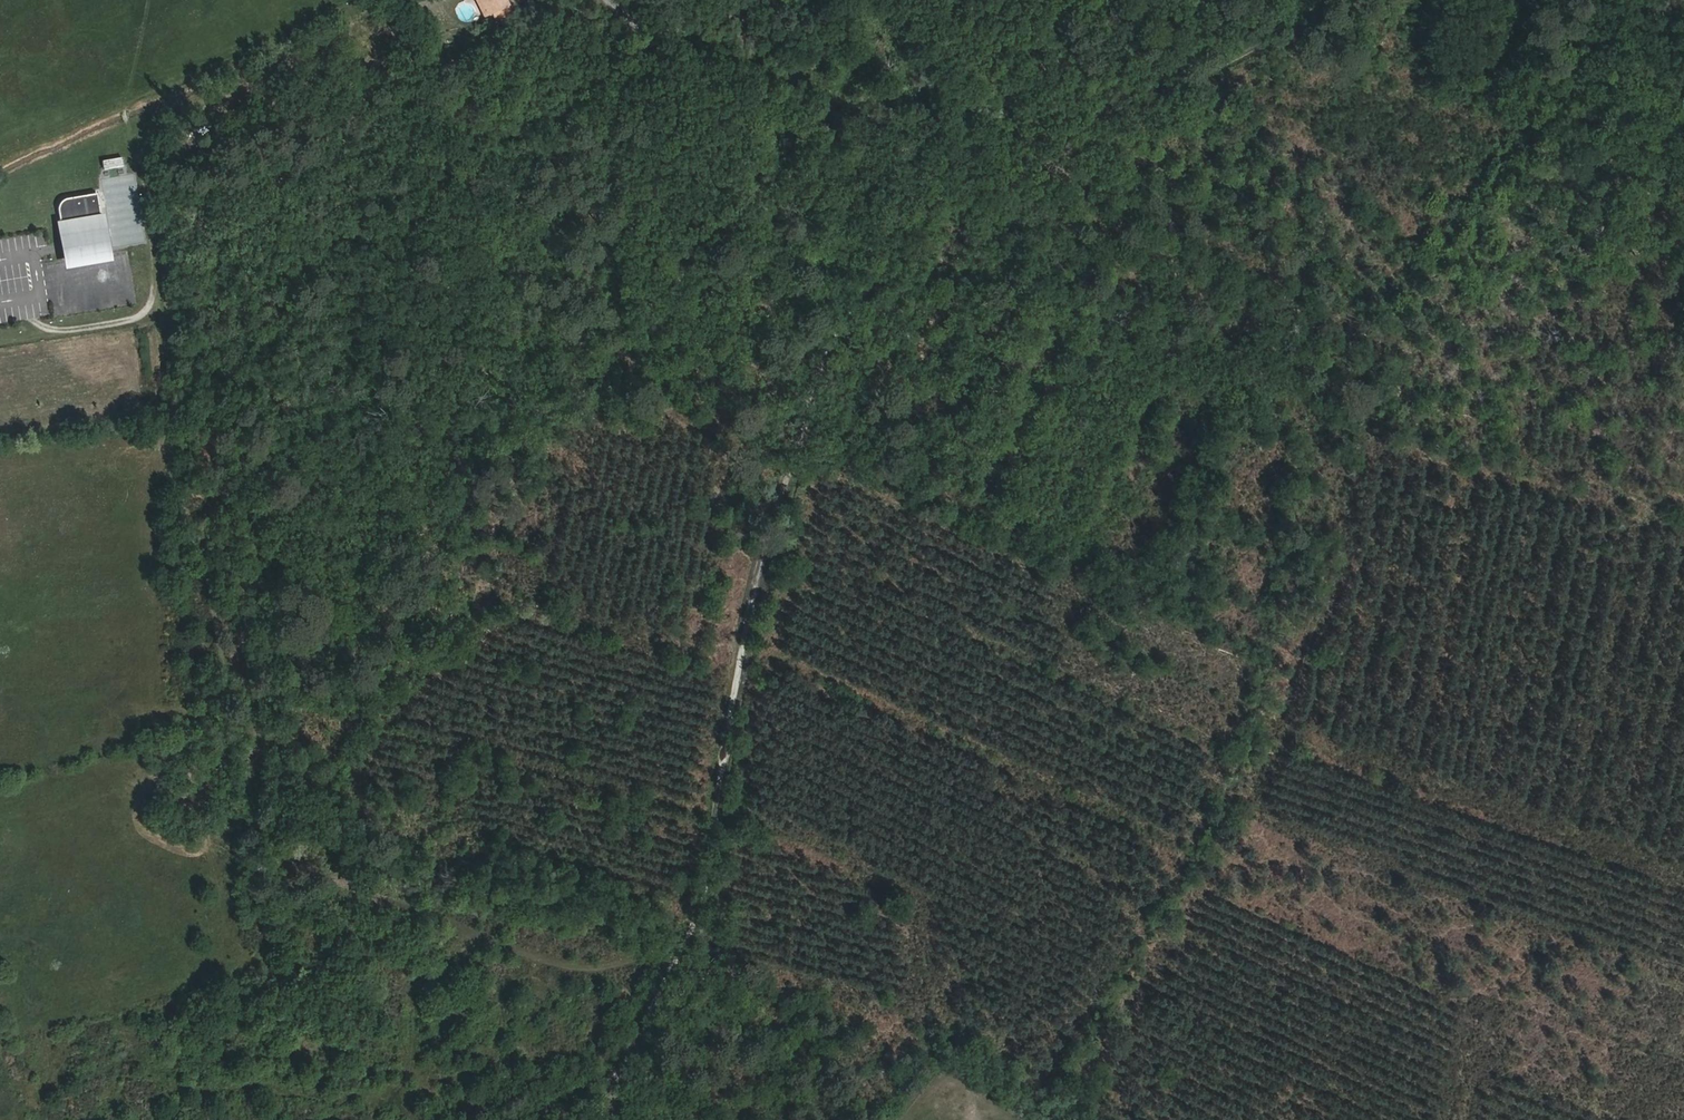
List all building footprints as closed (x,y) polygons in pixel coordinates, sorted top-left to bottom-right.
[(486,10),(479,13),(483,19),(510,8),(507,0),(481,0),(486,10)] [(396,22),(387,25),(392,40),(401,37),(396,22)] [(399,51),(406,65),(413,62),(405,48),(399,51)] [(98,192),(69,196),(61,200),(57,208),(61,238),(102,233),(98,192)] [(105,260),(102,233),(61,238),(65,265),(105,260)]
